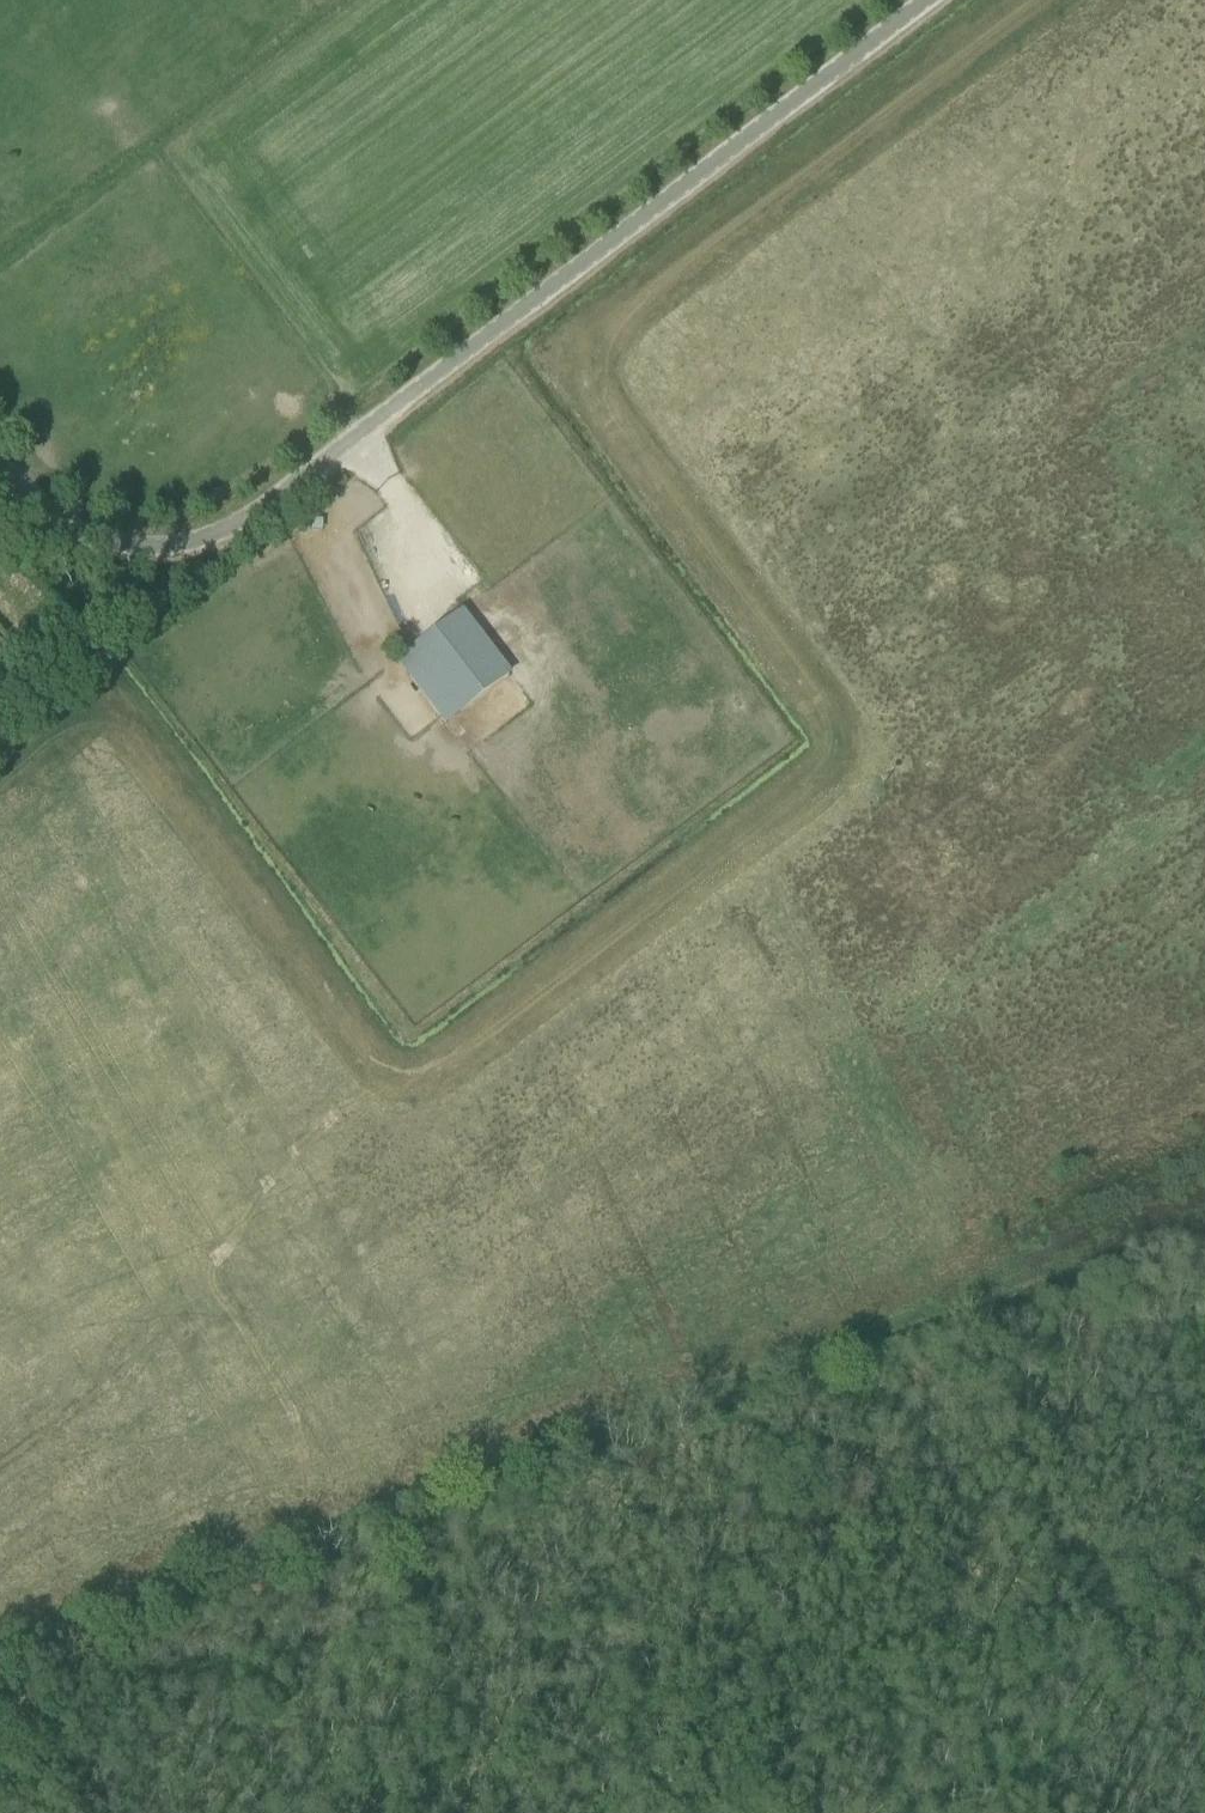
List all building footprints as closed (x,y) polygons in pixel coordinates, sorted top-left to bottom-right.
[(445,723),(509,673),(461,610),(397,660),(445,723)]
